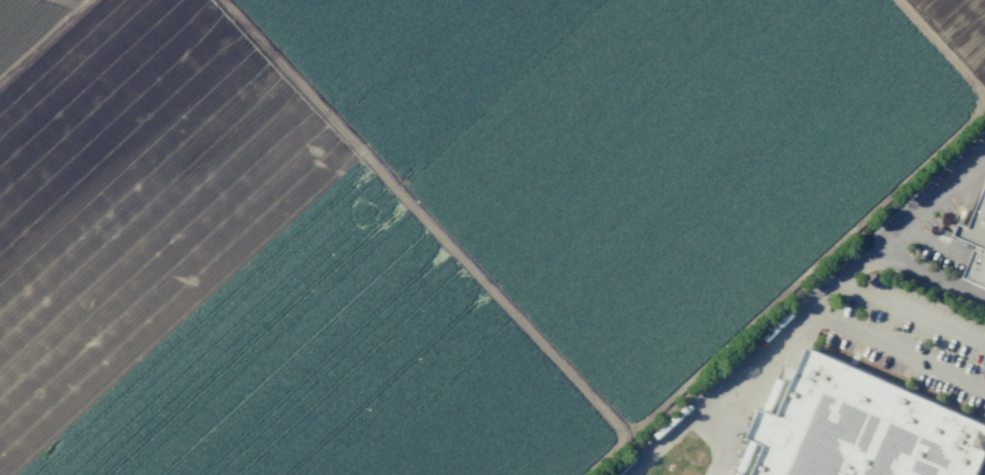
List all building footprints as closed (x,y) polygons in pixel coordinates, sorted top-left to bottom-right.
[(972,230),(984,199),(984,287),(962,278),(976,243),(952,233),(956,223),(972,230)] [(780,416),(772,413),(762,408),(749,438),(758,442),(767,446),(754,474),(981,474),(984,469),(984,467),(984,423),(810,347),(780,416)]
